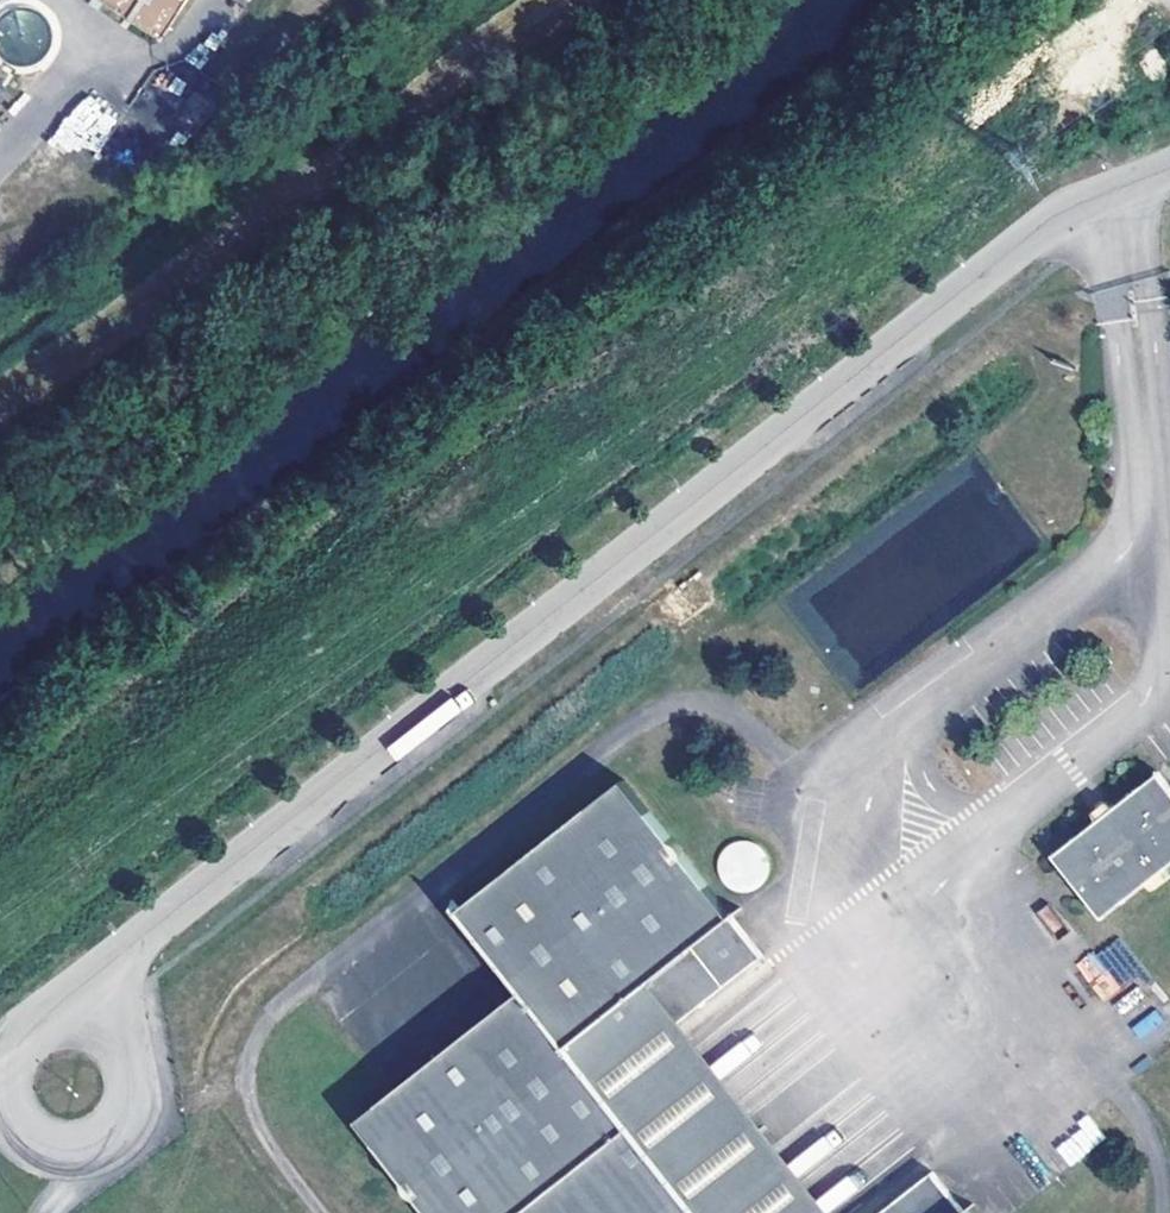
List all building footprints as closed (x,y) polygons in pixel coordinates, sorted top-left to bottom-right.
[(161,38),(184,0),(98,0),(161,38)] [(16,74),(58,46),(29,4),(0,24),(0,50),(16,74)] [(94,93),(63,119),(88,148),(119,122),(94,93)] [(1058,854),(1105,918),(1169,866),(1169,776),(1167,772),(1058,854)] [(632,776),(461,903),(528,987),(360,1116),(438,1212),(839,1212),(683,1019),(766,953),(632,776)] [(718,845),(721,891),(768,888),(765,842),(718,845)] [(1099,1002),(1119,992),(1098,952),(1079,962),(1099,1002)] [(1056,1144),(1067,1161),(1103,1138),(1092,1121),(1056,1144)] [(935,1171),(883,1212),(968,1212),(935,1171)]
